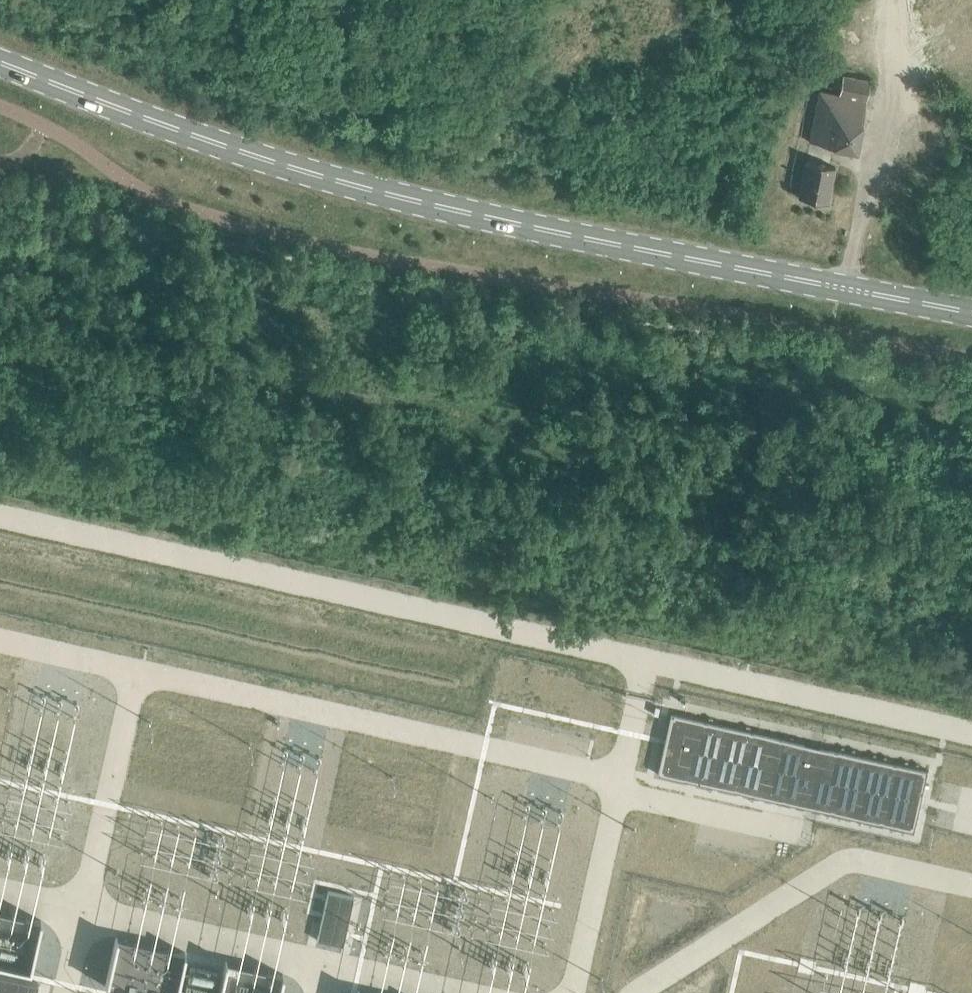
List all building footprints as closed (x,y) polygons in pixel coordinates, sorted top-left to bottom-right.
[(838,94),(819,91),(809,141),(856,150),(866,100),(870,80),(842,75),(838,94)] [(798,83),(790,82),(787,92),(796,94),(798,83)] [(798,196),(828,203),(828,202),(827,202),(835,166),(805,160),(798,196)] [(121,261),(129,256),(125,248),(116,253),(121,261)] [(467,333),(465,342),(473,344),(476,336),(467,333)] [(663,744),(657,773),(688,780),(689,775),(697,777),(696,782),(712,786),(717,787),(737,791),(742,792),(758,796),(763,797),(772,799),(777,800),(792,803),(796,804),(805,806),(814,808),(821,810),(825,811),(853,817),(857,818),(884,824),(889,825),(915,831),(928,770),(925,769),(920,768),(893,762),(888,761),(861,755),(856,754),(829,748),(824,747),(818,745),(808,743),(800,741),(796,740),(788,739),(783,738),(774,736),(769,734),(763,733),(758,732),(743,729),(738,728),(718,723),(714,722),(695,718),(690,717),(670,712),(668,722),(663,744)] [(327,890),(324,907),(350,913),(353,896),(327,890)] [(324,907),(320,923),(346,928),(350,913),(324,907)] [(320,923),(316,939),(317,939),(342,945),(346,928),(320,923)] [(104,986),(136,992),(175,992),(185,952),(115,936),(104,986)] [(37,982),(0,973),(0,992),(35,992),(37,982)]
